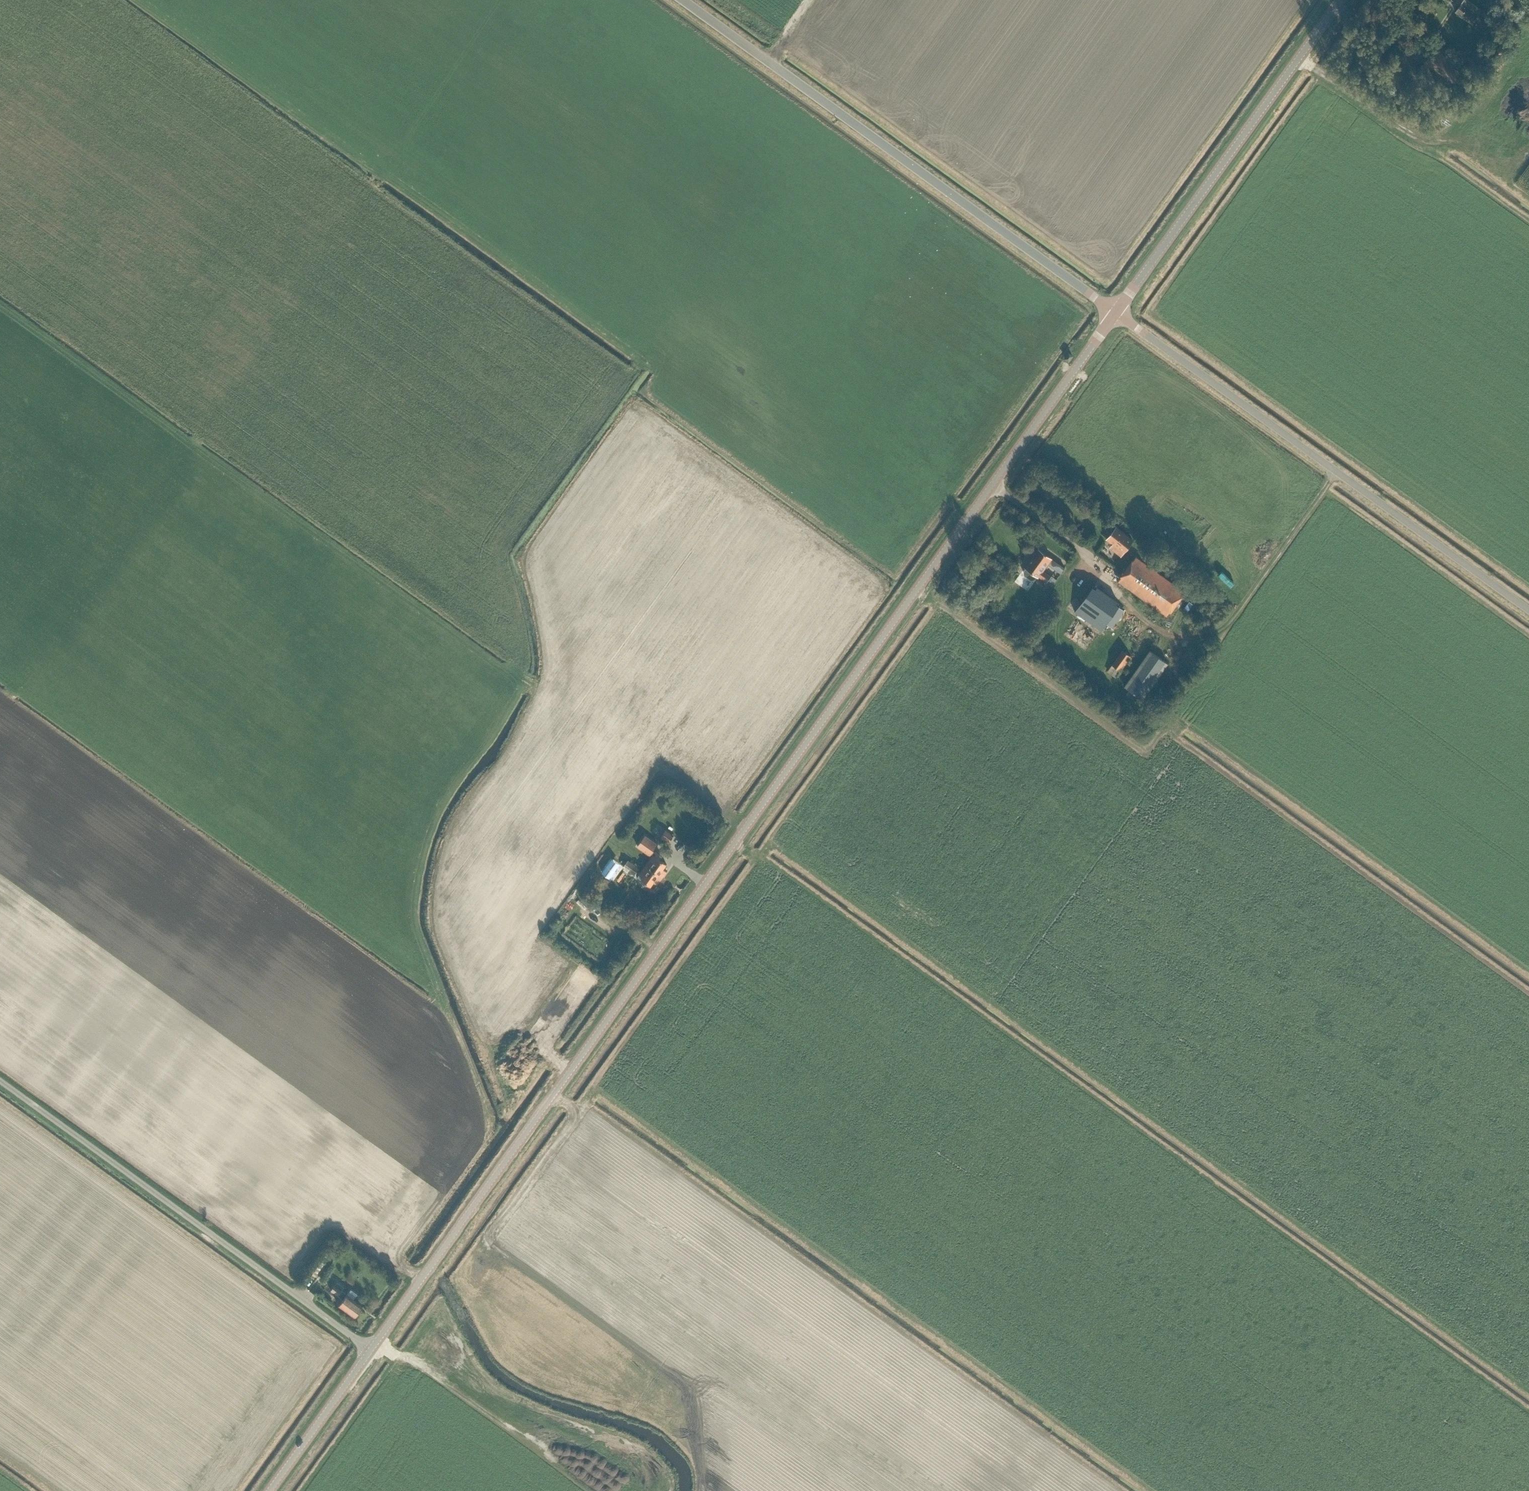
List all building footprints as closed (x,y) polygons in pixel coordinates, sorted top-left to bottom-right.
[(1456,11),(1473,22),(1482,8),(1470,0),(1463,0),(1456,11)] [(1433,52),(1426,61),(1454,82),(1461,73),(1452,66),(1457,58),(1438,44),(1433,52)] [(1500,50),(1490,63),(1498,70),(1508,57),(1500,50)] [(1132,540),(1115,527),(1106,539),(1114,545),(1112,548),(1121,555),(1132,540)] [(1026,568),(1024,570),(1025,574),(1031,579),(1035,578),(1037,575),(1038,576),(1039,575),(1046,581),(1050,575),(1043,569),(1051,557),(1039,548),(1025,567),(1026,568)] [(1136,556),(1133,560),(1119,581),(1167,615),(1184,591),(1136,556)] [(1093,587),(1075,612),(1102,631),(1107,624),(1112,628),(1124,610),(1116,604),(1118,602),(1097,587),(1096,589),(1093,587)] [(1122,649),(1108,670),(1116,675),(1131,654),(1122,649)] [(1150,649),(1125,685),(1143,698),(1168,662),(1150,649)] [(679,813),(675,818),(681,822),(685,817),(679,813)] [(666,830),(661,837),(669,843),(674,836),(666,830)] [(653,855),(645,866),(662,878),(667,872),(663,869),(667,864),(660,860),(662,857),(655,852),(652,851),(657,844),(644,836),(637,846),(649,855),(651,853),(653,855)] [(628,859),(622,868),(628,873),(630,872),(634,875),(641,866),(630,859),(629,860),(628,859)] [(662,878),(645,866),(638,877),(642,880),(641,880),(651,887),(654,882),(657,885),(662,878)] [(317,1258),(307,1273),(314,1278),(324,1263),(317,1258)] [(361,1305),(341,1290),(343,1286),(336,1281),(330,1290),(343,1299),(338,1306),(353,1316),(361,1305)]
